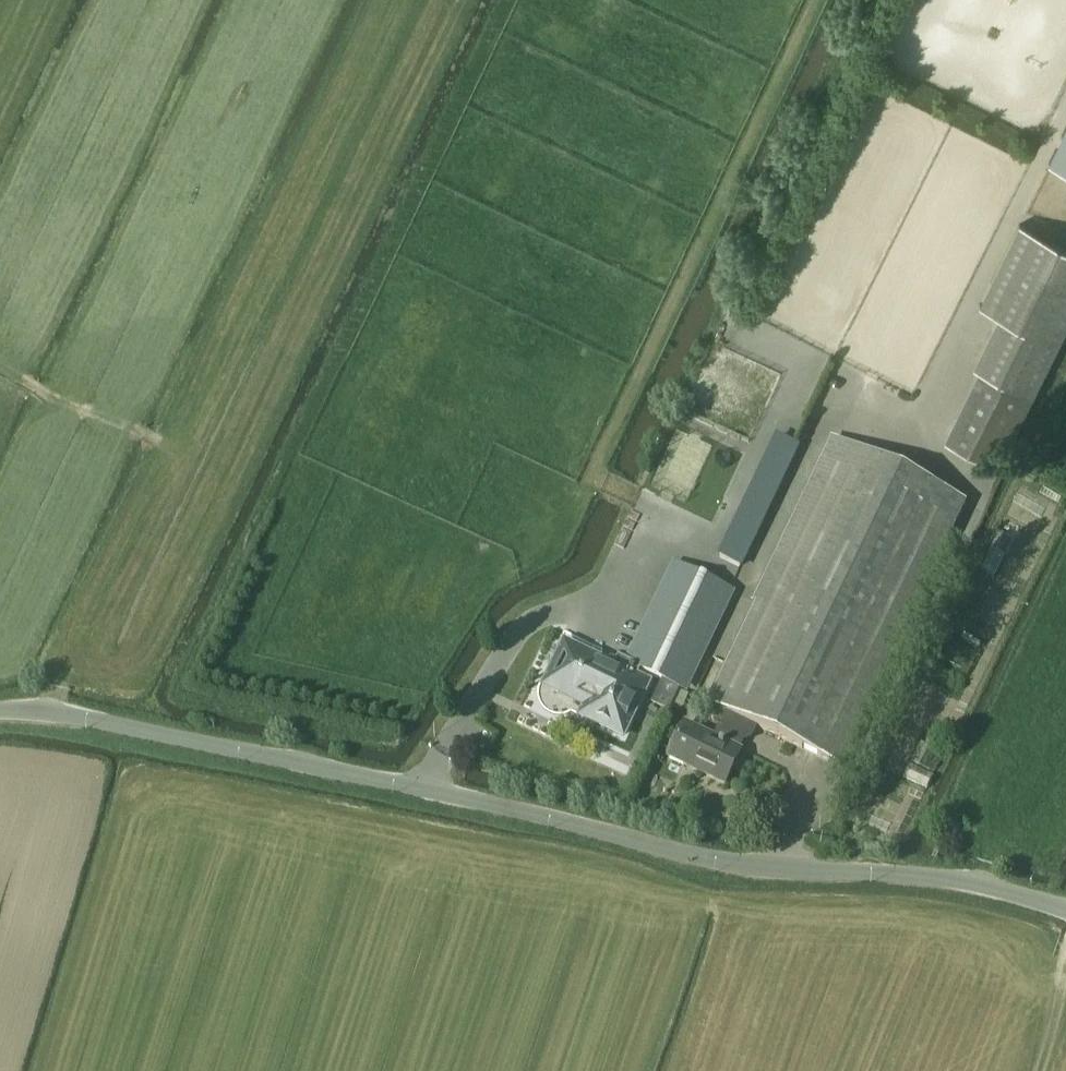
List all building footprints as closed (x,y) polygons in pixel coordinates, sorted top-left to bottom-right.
[(1047,164),(1065,173),(1065,124),(1047,164)] [(973,364),(978,366),(943,437),(998,464),(1065,326),(1065,246),(1018,223),(979,304),(996,312),(998,313),(973,364)] [(777,436),(718,558),(741,569),(800,448),(777,436)] [(713,736),(684,722),(667,757),(725,784),(741,750),(734,746),(739,734),(744,736),(750,724),(839,767),(965,502),(829,437),(750,602),(753,604),(705,704),(724,713),(713,736)] [(563,640),(542,685),(552,689),(585,705),(580,716),(622,736),(649,680),(638,675),(640,670),(662,681),(680,689),(728,589),(676,564),(672,562),(624,661),(617,657),(614,664),(573,644),(563,640)] [(954,837),(958,829),(951,825),(947,833),(954,837)]
